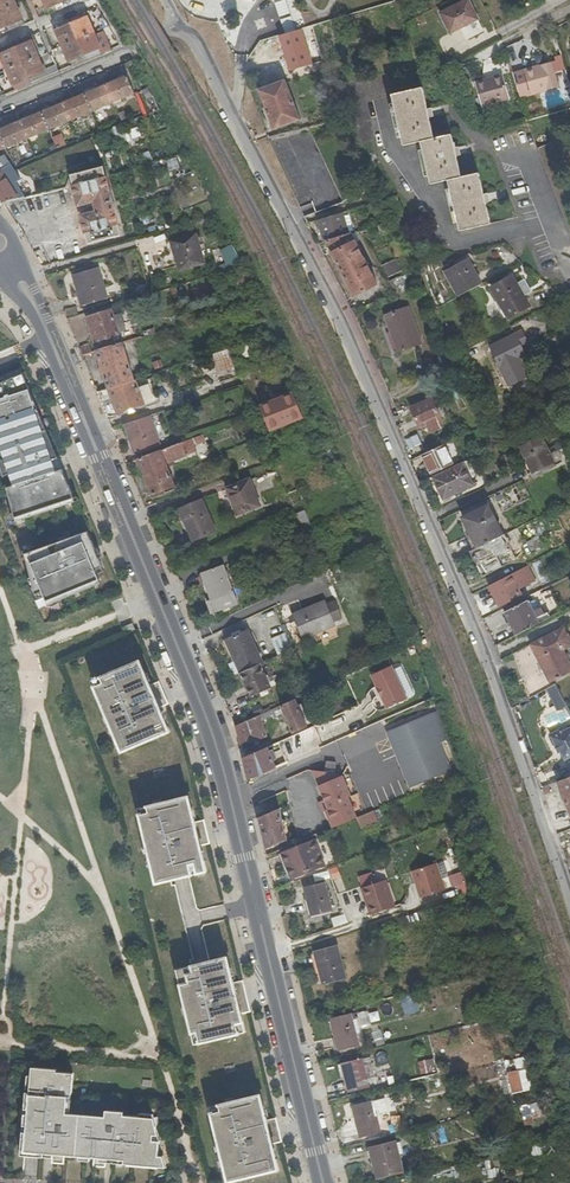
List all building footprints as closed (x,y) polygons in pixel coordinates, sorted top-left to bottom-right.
[(24,26),(22,21),(20,21),(11,0),(0,0),(0,36),(24,26)] [(80,2),(79,0),(44,0),(50,14),(80,2)] [(469,0),(463,0),(441,11),(452,35),(480,20),(469,0)] [(95,37),(84,13),(55,26),(74,67),(103,54),(112,50),(104,33),(95,37)] [(302,29),(279,35),(290,71),(313,64),(302,29)] [(24,40),(0,50),(0,52),(3,58),(0,59),(0,89),(3,97),(59,73),(57,69),(43,74),(30,43),(26,45),(24,40)] [(523,69),(530,94),(557,86),(550,61),(531,67),(524,69),(523,69)] [(473,82),(480,107),(507,99),(503,85),(513,82),(509,68),(503,69),(504,74),(481,80),(474,82),(473,82)] [(247,75),(252,85),(258,83),(252,74),(247,75)] [(135,94),(128,77),(0,130),(0,151),(135,94)] [(301,119),(285,80),(260,90),(275,130),(301,119)] [(402,134),(404,143),(421,140),(422,146),(429,173),(431,182),(448,179),(450,187),(457,220),(460,230),(490,223),(485,200),(483,191),(478,171),(461,175),(456,154),(454,146),(451,132),(434,136),(429,115),(427,106),(422,85),(392,92),(394,101),(402,134)] [(129,118),(126,110),(119,113),(123,120),(129,118)] [(132,139),(141,136),(138,126),(129,129),(132,139)] [(359,195),(327,127),(312,135),(344,203),(359,195)] [(58,148),(67,144),(62,134),(53,138),(58,148)] [(14,170),(5,155),(0,157),(0,197),(4,203),(26,198),(20,187),(15,189),(13,185),(21,180),(14,170)] [(170,171),(181,167),(177,157),(166,161),(170,171)] [(89,245),(122,235),(103,166),(70,175),(78,204),(94,200),(97,212),(82,217),(89,245)] [(399,196),(387,200),(393,221),(406,217),(399,196)] [(344,213),(319,220),(325,242),(328,241),(351,235),(344,213)] [(351,235),(328,241),(356,296),(378,284),(353,234),(351,235)] [(197,236),(173,243),(174,245),(171,246),(174,256),(176,255),(178,261),(182,271),(205,264),(197,236)] [(220,251),(228,262),(238,256),(231,244),(220,251)] [(174,256),(168,258),(170,264),(178,261),(176,255),(174,256)] [(458,296),(482,283),(468,258),(445,270),(458,296)] [(387,278),(403,271),(397,259),(382,265),(387,278)] [(109,299),(100,269),(76,276),(85,307),(109,299)] [(528,307),(512,275),(490,287),(507,318),(528,307)] [(403,293),(409,291),(405,279),(399,281),(403,293)] [(421,344),(409,308),(386,316),(398,352),(421,344)] [(98,352),(124,344),(114,310),(87,317),(98,352)] [(529,354),(517,333),(491,346),(512,387),(532,376),(522,358),(529,354)] [(109,390),(135,381),(124,344),(98,352),(109,390)] [(220,369),(237,363),(233,348),(214,354),(220,369)] [(53,464),(55,470),(61,466),(56,455),(57,455),(21,368),(19,369),(24,387),(26,387),(53,464)] [(10,487),(4,489),(14,513),(15,518),(72,495),(61,466),(55,470),(53,464),(26,387),(24,387),(19,369),(0,377),(0,457),(5,476),(10,487)] [(240,374),(214,383),(218,395),(244,386),(240,374)] [(119,414),(144,404),(135,381),(109,390),(98,393),(104,408),(114,404),(119,414)] [(262,402),(272,430),(307,417),(298,390),(262,402)] [(433,397),(435,400),(446,396),(443,390),(432,394),(433,397)] [(433,397),(411,407),(419,427),(427,423),(430,433),(442,428),(440,423),(443,422),(435,400),(433,397)] [(136,453),(160,444),(150,418),(126,426),(136,453)] [(496,448),(501,446),(491,424),(484,428),(493,449),(496,448)] [(200,446),(209,442),(206,434),(197,438),(200,446)] [(556,466),(542,437),(520,448),(533,474),(548,467),(550,470),(556,466)] [(188,453),(197,449),(193,440),(140,461),(153,495),(177,485),(168,463),(189,455),(188,453)] [(431,473),(452,464),(444,445),(423,455),(431,473)] [(463,480),(467,478),(460,465),(430,479),(441,502),(471,487),(470,484),(466,486),(463,480)] [(259,506),(249,480),(228,488),(238,514),(259,506)] [(15,518),(14,513),(10,515),(13,523),(77,497),(76,493),(72,495),(15,518)] [(193,542),(216,532),(203,499),(179,508),(193,542)] [(476,548),(490,541),(501,535),(488,506),(462,519),(476,548)] [(299,526),(309,522),(304,510),(294,515),(299,526)] [(37,593),(43,592),(45,596),(48,602),(100,580),(96,570),(103,567),(99,558),(97,554),(95,550),(88,532),(69,540),(54,546),(30,556),(27,558),(28,562),(32,577),(33,580),(37,593)] [(242,549),(251,545),(245,533),(237,537),(242,549)] [(52,543),(54,546),(69,540),(67,536),(52,543)] [(551,539),(526,552),(532,564),(557,552),(551,539)] [(491,574),(504,567),(490,541),(476,548),(491,574)] [(24,563),(28,562),(27,558),(30,556),(29,552),(22,555),(24,563)] [(236,605),(224,567),(200,575),(213,613),(236,605)] [(501,594),(506,605),(521,597),(518,590),(534,582),(527,567),(489,587),(495,597),(501,594)] [(101,583),(100,580),(48,602),(49,605),(101,583)] [(294,614),(305,637),(337,622),(327,599),(294,614)] [(516,635),(551,617),(548,611),(543,613),(540,608),(534,611),(528,600),(504,612),(516,635)] [(508,656),(529,699),(546,690),(551,687),(550,683),(569,673),(569,665),(562,649),(569,644),(569,642),(563,628),(536,641),(508,656)] [(250,631),(230,641),(245,672),(262,665),(265,663),(250,631)] [(277,645),(281,656),(296,649),(293,642),(291,638),(277,645)] [(118,741),(122,739),(127,749),(169,731),(159,708),(169,704),(163,690),(159,682),(150,686),(140,662),(102,678),(104,683),(95,687),(107,717),(111,725),(118,741)] [(256,696),(273,688),(262,665),(245,672),(256,696)] [(393,666),(372,675),(377,686),(380,695),(377,696),(377,697),(375,698),(374,700),(373,703),(374,705),(374,706),(375,708),(378,710),(380,710),(382,710),(408,699),(393,666)] [(104,683),(102,678),(93,681),(95,687),(104,683)] [(551,687),(546,690),(558,712),(565,708),(560,700),(564,698),(556,684),(551,687)] [(294,733),(308,726),(297,698),(242,723),(237,725),(238,732),(242,746),(254,741),(256,742),(267,736),(262,718),(274,713),(276,717),(280,715),(282,719),(287,716),(294,733)] [(451,772),(428,716),(387,733),(411,789),(451,772)] [(560,729),(550,735),(559,753),(561,752),(566,760),(569,758),(569,728),(562,733),(560,729)] [(122,751),(127,749),(122,739),(118,741),(122,751)] [(277,768),(268,747),(245,758),(247,768),(250,780),(277,768)] [(331,773),(341,775),(342,764),(333,762),(331,773)] [(331,773),(315,771),(330,807),(327,809),(334,827),(357,817),(349,796),(352,795),(344,775),(341,775),(331,773)] [(557,782),(569,815),(569,777),(557,782)] [(188,797),(148,806),(150,813),(140,815),(148,846),(150,854),(154,871),(159,870),(161,882),(206,871),(200,846),(210,843),(207,831),(205,820),(195,822),(188,797)] [(150,813),(148,806),(139,808),(140,815),(150,813)] [(262,830),(267,848),(289,839),(282,808),(259,818),(262,830)] [(375,810),(357,817),(362,828),(380,821),(375,810)] [(326,864),(316,839),(284,852),(293,877),(326,864)] [(438,862),(413,871),(423,898),(447,888),(438,862)] [(464,871),(450,875),(455,895),(469,892),(464,871)] [(398,908),(388,881),(363,890),(374,917),(398,908)] [(332,910),(326,883),(306,888),(313,915),(332,910)] [(334,927),(348,923),(345,913),(331,917),(334,927)] [(346,979),(339,949),(316,954),(324,985),(346,979)] [(233,983),(227,958),(187,968),(188,973),(179,975),(187,1007),(189,1015),(193,1032),(198,1031),(201,1042),(245,1031),(241,1014),(251,1011),(247,997),(247,996),(243,980),(233,983)] [(427,1008),(422,993),(400,999),(405,1015),(427,1008)] [(359,1046),(351,1015),(331,1020),(339,1050),(359,1046)] [(385,1038),(381,1028),(371,1032),(375,1042),(385,1038)] [(198,1031),(193,1032),(195,1043),(201,1042),(198,1031)] [(418,1061),(421,1074),(437,1071),(435,1057),(418,1061)] [(370,1086),(363,1058),(343,1063),(350,1091),(370,1086)] [(158,1133),(154,1118),(140,1117),(124,1116),(124,1112),(107,1110),(106,1116),(106,1121),(89,1119),(89,1115),(70,1113),(67,1113),(68,1100),(68,1094),(72,1095),(73,1073),(56,1072),(56,1069),(32,1067),(31,1076),(30,1093),(26,1093),(21,1156),(32,1156),(44,1157),(44,1154),(49,1154),(53,1155),(53,1158),(53,1163),(64,1164),(65,1155),(95,1158),(94,1167),(105,1168),(106,1163),(106,1159),(109,1159),(113,1159),(113,1163),(166,1167),(163,1154),(158,1153),(159,1139),(153,1139),(153,1133),(158,1133)] [(523,1090),(517,1070),(509,1072),(514,1092),(523,1090)] [(260,1095),(220,1105),(221,1110),(212,1113),(220,1144),(222,1153),(226,1170),(231,1169),(234,1180),(278,1169),(272,1144),(282,1142),(279,1131),(279,1130),(276,1118),(266,1120),(260,1095)] [(396,1124),(390,1096),(377,1099),(383,1127),(396,1124)] [(380,1132),(373,1101),(354,1106),(362,1136),(380,1132)] [(535,1124),(529,1104),(522,1106),(527,1126),(535,1124)] [(404,1171),(397,1142),(371,1148),(378,1178),(404,1171)]
